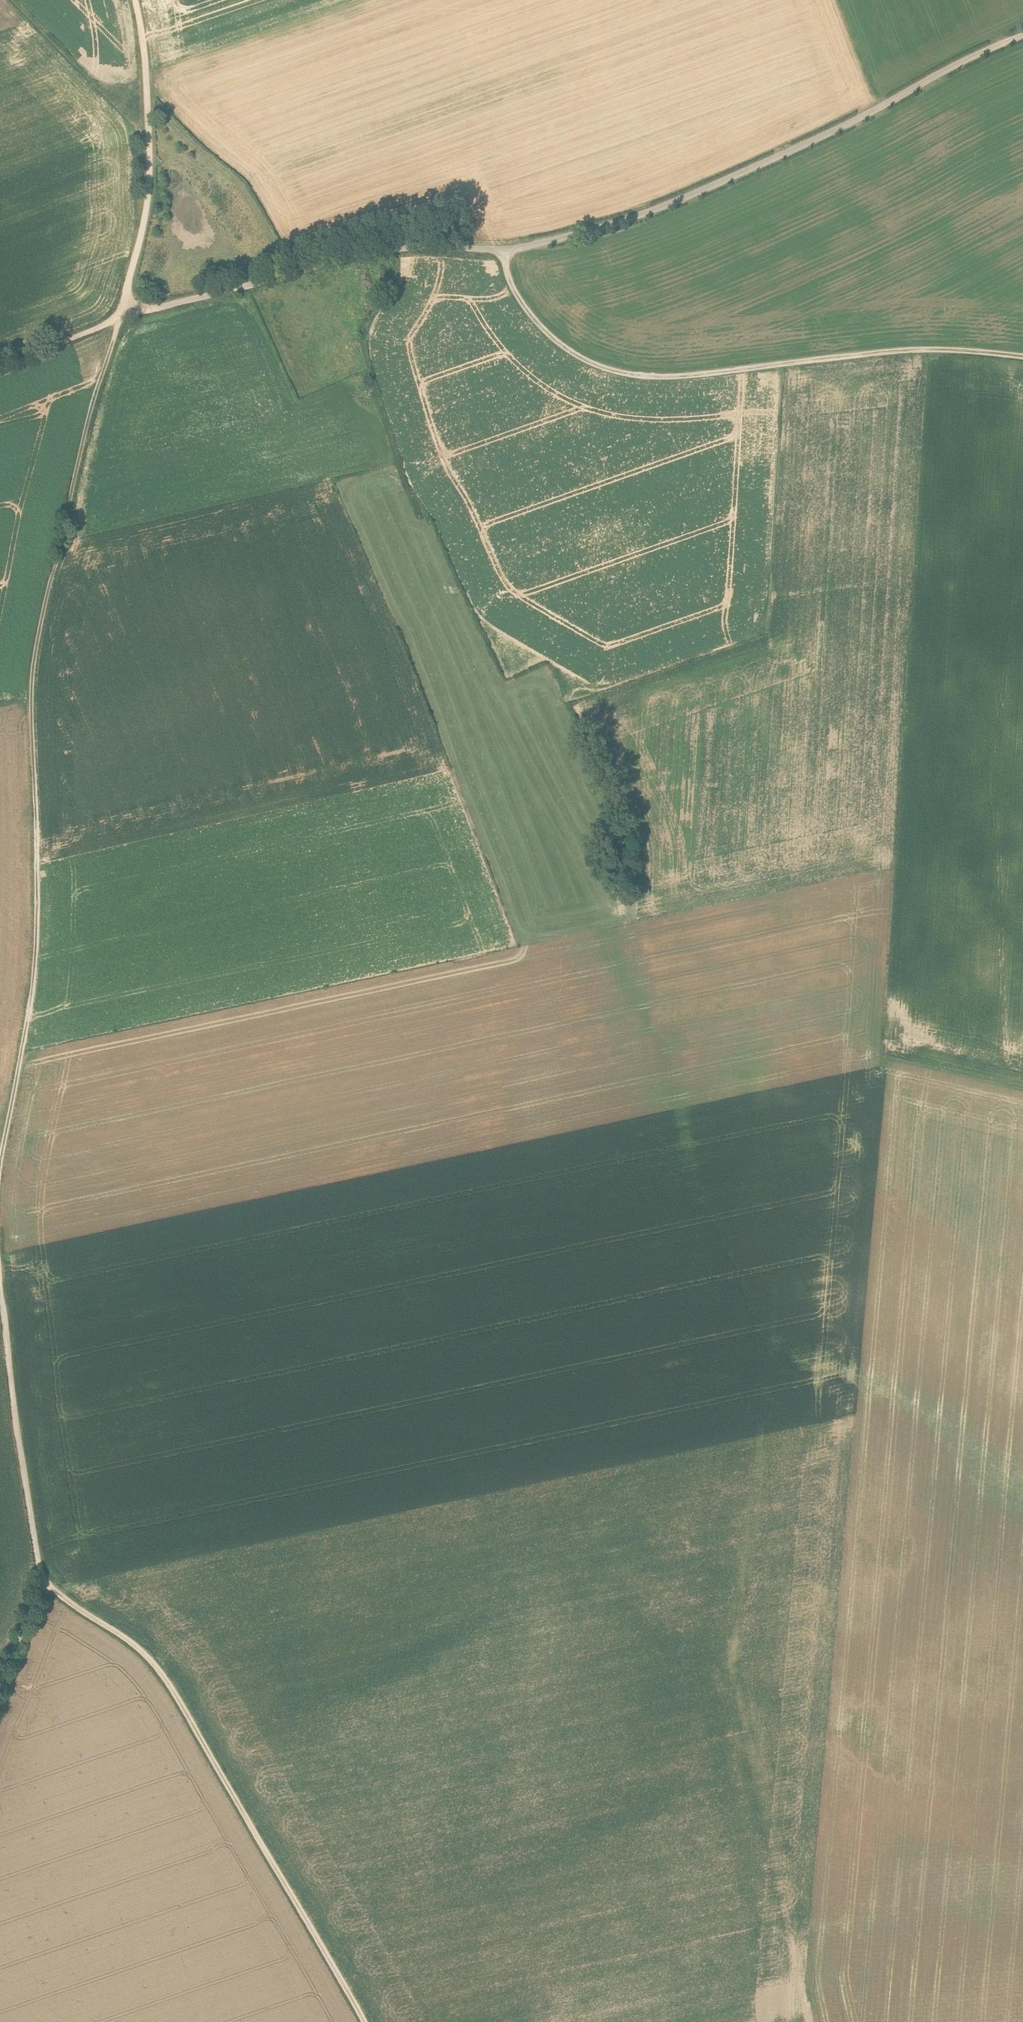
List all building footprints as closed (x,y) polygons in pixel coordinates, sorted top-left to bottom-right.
[(629,225),(640,222),(639,217),(628,219),(629,225)]
